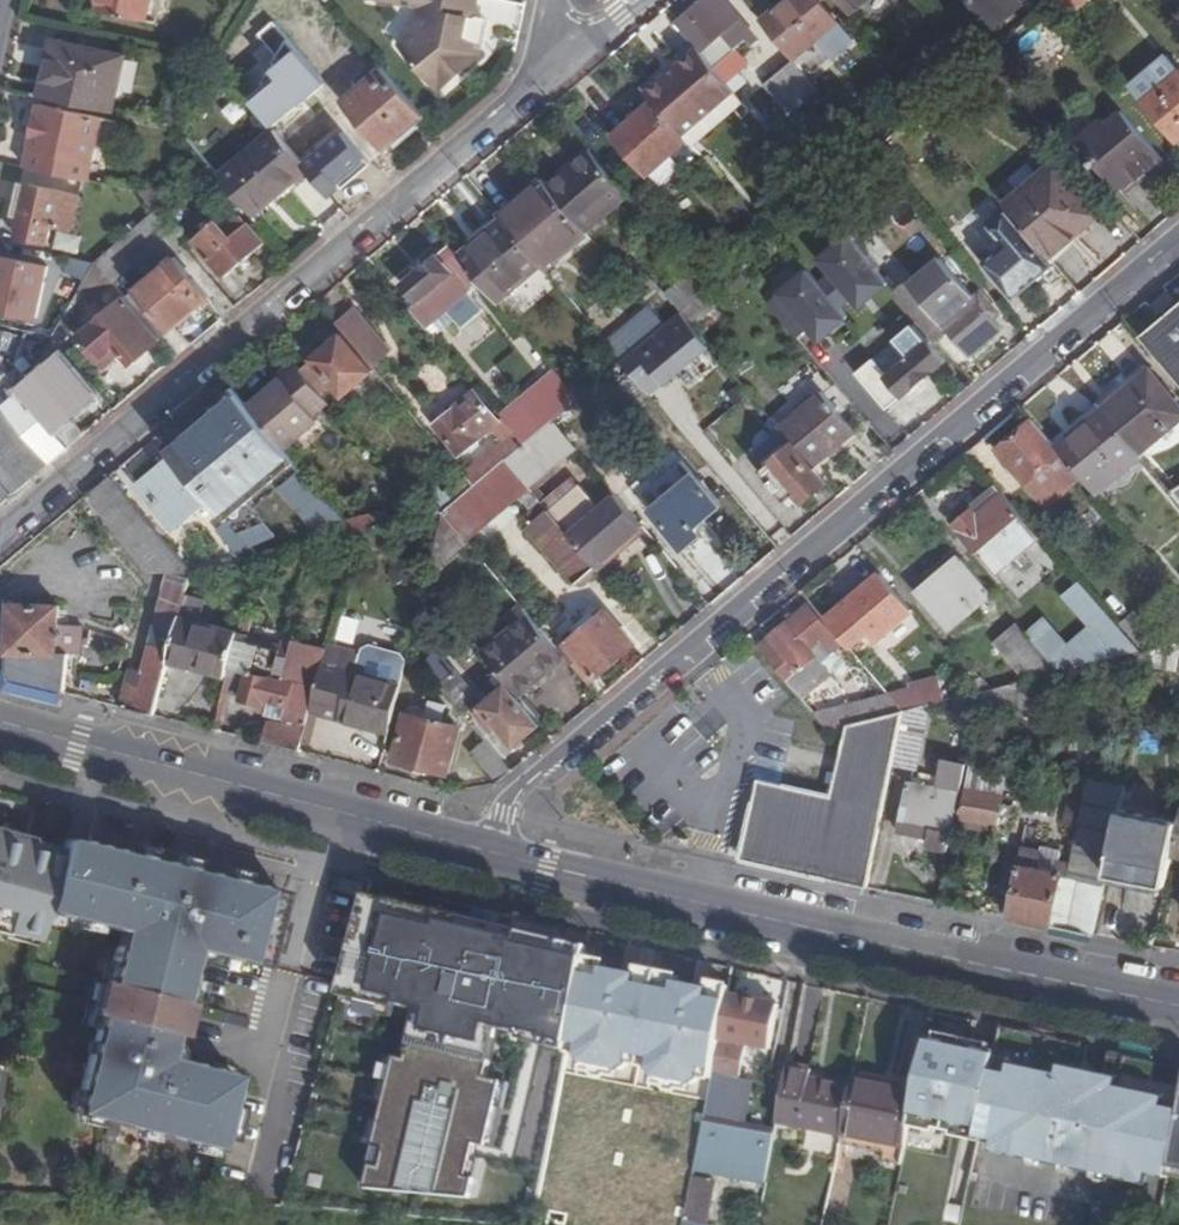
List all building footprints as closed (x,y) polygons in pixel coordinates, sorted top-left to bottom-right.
[(150,0),(98,0),(96,9),(146,19),(150,0)] [(278,8),(288,0),(271,0),(278,8)] [(397,3),(423,9),(418,30),(401,47),(440,92),(481,54),(473,52),(480,20),(474,19),(479,0),(398,0),(397,3)] [(679,23),(699,48),(703,53),(724,35),(736,49),(746,40),(753,48),(761,42),(725,0),(707,0),(679,23)] [(765,22),(795,60),(838,23),(817,0),(791,0),(765,22)] [(852,14),(870,0),(841,0),(852,14)] [(970,2),(977,12),(972,15),(974,20),(964,27),(985,52),(1001,37),(994,29),(1022,5),(1018,0),(973,0),(970,2)] [(1068,17),(1088,0),(1054,0),(1068,17)] [(1013,36),(1039,67),(1067,43),(1041,12),(1013,36)] [(489,22),(480,20),(473,52),(481,54),(489,22)] [(273,50),(289,41),(278,21),(262,30),(273,50)] [(52,36),(40,95),(117,112),(129,55),(52,36)] [(272,60),(283,73),(253,97),(278,128),(332,84),(296,40),(272,60)] [(668,75),(646,93),(654,103),(684,137),(736,92),(711,62),(703,53),(699,48),(680,65),(682,69),(670,78),(668,75)] [(722,53),(711,62),(736,92),(739,96),(752,86),(722,53)] [(748,53),(741,59),(754,74),(762,69),(748,53)] [(1176,144),(1178,142),(1178,71),(1167,57),(1129,88),(1176,144)] [(798,112),(822,92),(796,61),(771,81),(798,112)] [(386,150),(426,115),(381,63),(357,84),(367,97),(351,110),(386,150)] [(736,92),(684,137),(687,142),(693,149),(746,103),(739,96),(736,92)] [(32,148),(28,165),(85,178),(88,158),(95,159),(103,119),(79,113),(80,108),(40,101),(39,105),(36,103),(27,148),(32,148)] [(649,175),(687,142),(684,137),(654,103),(615,136),(649,175)] [(1165,158),(1122,107),(1106,122),(1101,116),(1076,137),(1119,188),(1135,174),(1139,181),(1165,158)] [(254,215),(310,169),(278,131),(223,177),(254,215)] [(363,153),(332,180),(346,195),(377,169),(363,153)] [(594,153),(552,187),(590,232),(632,198),(594,153)] [(1053,163),(1008,201),(1059,261),(1105,221),(1053,163)] [(181,212),(223,177),(212,164),(172,200),(181,212)] [(544,177),(501,214),(507,222),(546,269),(590,232),(552,187),(544,177)] [(83,195),(33,184),(21,236),(49,241),(52,227),(76,232),(83,195)] [(1050,266),(1004,212),(987,227),(1003,246),(983,263),(1014,299),(1050,266)] [(230,231),(220,221),(196,240),(227,277),(266,243),(246,217),(230,231)] [(507,222),(463,258),(470,265),(502,305),(546,269),(507,222)] [(889,284),(849,237),(821,260),(833,275),(852,298),(860,308),(889,284)] [(453,245),(442,255),(459,275),(470,265),(463,258),(453,245)] [(419,299),(410,307),(426,327),(471,290),(459,275),(442,255),(407,283),(419,299)] [(1,256),(0,259),(0,308),(39,315),(49,267),(1,256)] [(72,272),(88,280),(100,262),(75,257),(72,272)] [(141,286),(128,296),(129,298),(163,338),(176,326),(211,296),(176,257),(141,286)] [(912,277),(895,292),(938,343),(950,333),(970,355),(1002,328),(993,317),(998,312),(981,291),(975,296),(942,258),(915,280),(912,277)] [(93,300),(116,281),(100,262),(88,280),(83,289),(93,300)] [(820,342),(848,318),(840,308),(820,285),(808,271),(780,295),(820,342)] [(54,307),(67,315),(83,289),(88,280),(72,272),(54,307)] [(670,297),(683,312),(706,293),(709,290),(697,275),(670,297)] [(820,285),(840,308),(852,298),(833,275),(820,285)] [(717,305),(706,293),(683,312),(693,325),(717,305)] [(1168,294),(1151,308),(1159,317),(1176,303),(1168,294)] [(134,363),(163,338),(129,298),(84,335),(104,360),(119,346),(134,363)] [(652,307),(608,344),(623,362),(653,337),(667,325),(652,307)] [(1142,339),(1178,382),(1178,308),(1142,339)] [(667,325),(623,362),(650,394),(664,382),(665,384),(667,382),(678,373),(711,346),(693,325),(683,312),(667,325)] [(360,313),(342,327),(376,369),(393,354),(360,313)] [(909,360),(888,378),(902,395),(941,363),(912,326),(894,341),(909,360)] [(29,360),(42,378),(66,357),(96,392),(81,405),(97,425),(115,411),(54,337),(29,360)] [(345,337),(304,372),(323,397),(337,386),(348,399),(376,374),(345,337)] [(42,378),(7,409),(52,463),(97,425),(81,405),(96,392),(66,357),(42,378)] [(315,415),(329,404),(323,397),(304,372),(295,362),(280,375),(284,380),(252,407),(286,448),(320,421),(315,415)] [(1103,411),(1139,454),(1178,422),(1178,407),(1150,372),(1103,411)] [(678,373),(667,382),(671,386),(682,377),(678,373)] [(557,374),(503,420),(504,420),(513,431),(514,433),(524,445),(554,420),(579,399),(557,374)] [(237,389),(167,446),(176,456),(211,499),(241,535),(267,523),(251,504),(299,464),(286,448),(252,407),(237,389)] [(781,430),(812,468),(854,432),(822,392),(780,429),(781,430)] [(455,414),(438,428),(462,456),(493,429),(502,440),(513,431),(504,420),(499,425),(473,394),(453,408),(455,414)] [(52,463),(7,409),(0,407),(0,507),(52,463)] [(1096,494),(1141,456),(1139,454),(1103,411),(1057,449),(1084,480),(1096,494)] [(530,490),(579,450),(554,420),(524,445),(505,461),(530,490)] [(1049,511),(1084,480),(1057,449),(1035,423),(999,454),(1049,511)] [(812,468),(781,430),(749,457),(787,503),(798,494),(805,503),(826,485),(812,468)] [(514,433),(463,476),(473,488),(505,461),(524,445),(514,433)] [(177,528),(211,499),(176,456),(141,483),(177,528)] [(467,543),(530,490),(505,461),(473,488),(442,514),(467,543)] [(597,472),(549,512),(597,568),(644,528),(597,472)] [(192,571),(112,475),(89,495),(153,573),(172,569),(146,674),(132,670),(123,708),(136,712),(156,717),(169,662),(180,619),(192,571)] [(693,475),(653,508),(684,547),(700,534),(694,526),(719,506),(693,475)] [(441,483),(412,506),(422,519),(442,514),(473,488),(463,476),(452,486),(449,484),(444,486),(441,483)] [(974,511),(978,516),(1002,494),(996,487),(971,508),(974,511)] [(1171,493),(1178,503),(1178,487),(1171,493)] [(995,572),(1038,535),(1002,494),(978,516),(974,511),(956,526),(995,572)] [(411,504),(347,520),(352,535),(357,534),(397,524),(422,519),(412,506),(411,504)] [(577,585),(597,568),(549,512),(529,529),(577,585)] [(347,520),(341,514),(317,534),(323,541),(352,535),(347,520)] [(950,631),(992,595),(961,558),(919,593),(950,631)] [(879,638),(913,610),(882,574),(827,620),(845,641),(848,644),(869,627),(879,638)] [(71,607),(12,605),(9,666),(12,680),(66,694),(68,654),(76,655),(77,637),(80,637),(81,627),(78,627),(78,626),(70,625),(71,607)] [(517,628),(485,656),(519,696),(566,656),(522,606),(510,618),(517,628)] [(822,660),(845,641),(827,620),(818,610),(812,614),(807,608),(760,648),(791,685),(802,697),(832,672),(822,660)] [(609,611),(565,647),(592,681),(637,645),(609,611)] [(345,613),(341,640),(359,642),(363,616),(345,613)] [(169,662),(228,677),(230,667),(237,640),(239,635),(180,619),(169,662)] [(1045,621),(1026,635),(1059,674),(1085,668),(1045,621)] [(994,643),(1027,682),(1059,674),(1026,635),(1017,625),(994,643)] [(264,739),(301,748),(311,712),(321,671),(302,665),(303,656),(237,640),(230,667),(251,672),(244,698),(264,703),(265,698),(287,704),(282,724),(269,720),(264,739)] [(311,712),(390,731),(401,685),(354,673),(360,651),(328,643),(321,671),(311,712)] [(361,648),(360,651),(354,673),(401,685),(408,655),(367,645),(361,648)] [(1154,652),(1150,670),(1178,676),(1178,645),(1170,648),(1154,652)] [(438,649),(420,664),(438,685),(455,671),(438,649)] [(1132,689),(1145,692),(1150,670),(1154,652),(1140,655),(1085,668),(1059,674),(1054,696),(1066,699),(1069,684),(1117,673),(1117,675),(1135,672),(1132,689)] [(224,693),(244,698),(251,672),(230,667),(228,677),(224,693)] [(455,671),(438,685),(463,714),(479,699),(455,671)] [(983,674),(974,684),(981,693),(994,690),(983,674)] [(945,686),(893,698),(904,711),(924,706),(950,700),(945,686)] [(506,687),(480,710),(496,730),(502,725),(517,742),(538,725),(506,687)] [(424,718),(407,713),(396,760),(448,770),(459,726),(441,722),(445,706),(436,704),(438,694),(430,693),(424,718)] [(892,696),(817,715),(829,729),(849,724),(904,711),(893,698),(892,696)] [(913,765),(924,706),(904,711),(893,762),(913,765)] [(804,870),(804,869),(819,872),(818,876),(866,886),(893,762),(904,711),(849,724),(833,795),(822,792),(782,783),(783,782),(759,776),(753,799),(757,799),(743,855),(804,870)] [(484,739),(476,730),(464,741),(498,781),(511,772),(504,763),(484,739)] [(496,730),(484,739),(504,763),(515,752),(496,730)] [(976,758),(972,788),(1003,792),(1008,761),(976,758)] [(902,822),(952,833),(966,764),(944,760),(941,776),(921,772),(921,776),(916,775),(915,781),(911,780),(902,822)] [(1078,880),(1067,929),(1093,934),(1105,876),(1119,811),(1125,786),(1096,779),(1083,834),(1089,834),(1082,863),(1078,880)] [(972,788),(967,788),(963,818),(1001,823),(1006,793),(1003,792),(972,788)] [(1105,876),(1165,889),(1171,859),(1178,823),(1119,811),(1105,876)] [(3,821),(1,827),(20,833),(22,827),(3,821)] [(1048,829),(1027,824),(1008,916),(1053,926),(1063,877),(1056,876),(1040,872),(1048,829)] [(34,944),(44,909),(60,853),(29,844),(30,840),(31,836),(20,833),(1,827),(0,827),(0,934),(34,944)] [(64,837),(61,849),(60,853),(44,909),(119,930),(130,932),(126,947),(116,945),(74,1112),(218,1148),(236,1075),(166,1058),(193,948),(263,965),(281,892),(150,859),(151,855),(126,849),(125,852),(64,837)] [(30,840),(29,844),(60,853),(61,849),(30,840)] [(1060,858),(1056,876),(1063,877),(1078,880),(1082,863),(1060,858)] [(1063,877),(1053,926),(1067,929),(1078,880),(1063,877)] [(368,884),(347,879),(344,891),(365,897),(366,894),(368,884)] [(583,975),(586,959),(588,947),(366,894),(365,897),(340,995),(382,1005),(383,1001),(418,1009),(407,1061),(396,1058),(368,1189),(474,1198),(476,1178),(472,1178),(480,1145),(490,1147),(505,1083),(489,1079),(499,1029),(544,1038),(542,1044),(569,1048),(570,1040),(583,975)] [(130,932),(119,930),(116,945),(126,947),(130,932)] [(612,965),(586,959),(583,975),(603,979),(604,971),(610,972),(612,965)] [(634,966),(632,976),(639,978),(638,986),(655,989),(659,971),(634,966)] [(631,1052),(642,1054),(655,989),(638,986),(639,978),(632,976),(610,972),(604,971),(603,979),(583,975),(570,1040),(581,1042),(578,1052),(583,1063),(619,1069),(627,1065),(630,1062),(631,1052)] [(686,977),(659,971),(655,989),(671,992),(673,984),(684,986),(686,977)] [(704,982),(703,989),(710,991),(708,999),(726,1002),(727,994),(729,987),(704,982)] [(702,1067),(713,1069),(726,1002),(708,999),(710,991),(703,989),(684,986),(673,984),(671,992),(655,989),(642,1054),(652,1056),(650,1066),(653,1076),(690,1084),(693,1083),(696,1081),(699,1076),(702,1067)] [(727,994),(726,1002),(713,1069),(712,1074),(738,1079),(745,1044),(769,1048),(777,1004),(757,1000),(755,1007),(748,1005),(749,998),(727,994)] [(757,1000),(749,998),(748,1005),(755,1007),(757,1000)] [(1011,1155),(1042,1162),(1067,1042),(1002,1028),(996,1053),(977,1139),(997,1142),(1012,1145),(1011,1155)] [(950,1136),(977,1142),(977,1139),(996,1053),(929,1039),(917,1091),(910,1127),(932,1132),(933,1127),(951,1132),(950,1136)] [(568,1050),(578,1052),(581,1042),(570,1040),(569,1048),(568,1050)] [(1086,1066),(1090,1047),(1067,1042),(1042,1162),(1108,1175),(1132,1056),(1106,1051),(1102,1070),(1109,1071),(1107,1078),(1079,1072),(1080,1065),(1086,1066)] [(630,1062),(640,1064),(642,1054),(631,1052),(630,1062)] [(640,1064),(650,1066),(652,1056),(642,1054),(640,1064)] [(1167,1178),(1178,1118),(1178,1067),(1132,1056),(1108,1175),(1128,1180),(1130,1170),(1146,1173),(1167,1178)] [(699,1076),(711,1078),(712,1074),(713,1069),(702,1067),(699,1076)] [(809,1072),(786,1068),(775,1126),(839,1139),(839,1137),(849,1092),(807,1083),(809,1072)] [(910,1127),(917,1091),(852,1078),(849,1092),(839,1137),(904,1150),(910,1127)] [(694,1165),(764,1179),(773,1132),(703,1118),(694,1165)] [(1167,1178),(1178,1179),(1178,1118),(1167,1178)] [(994,1152),(1011,1155),(1012,1145),(997,1142),(994,1152)] [(1144,1182),(1146,1173),(1130,1170),(1128,1180),(1144,1182)] [(720,1180),(693,1177),(687,1224),(715,1224),(720,1180)]
